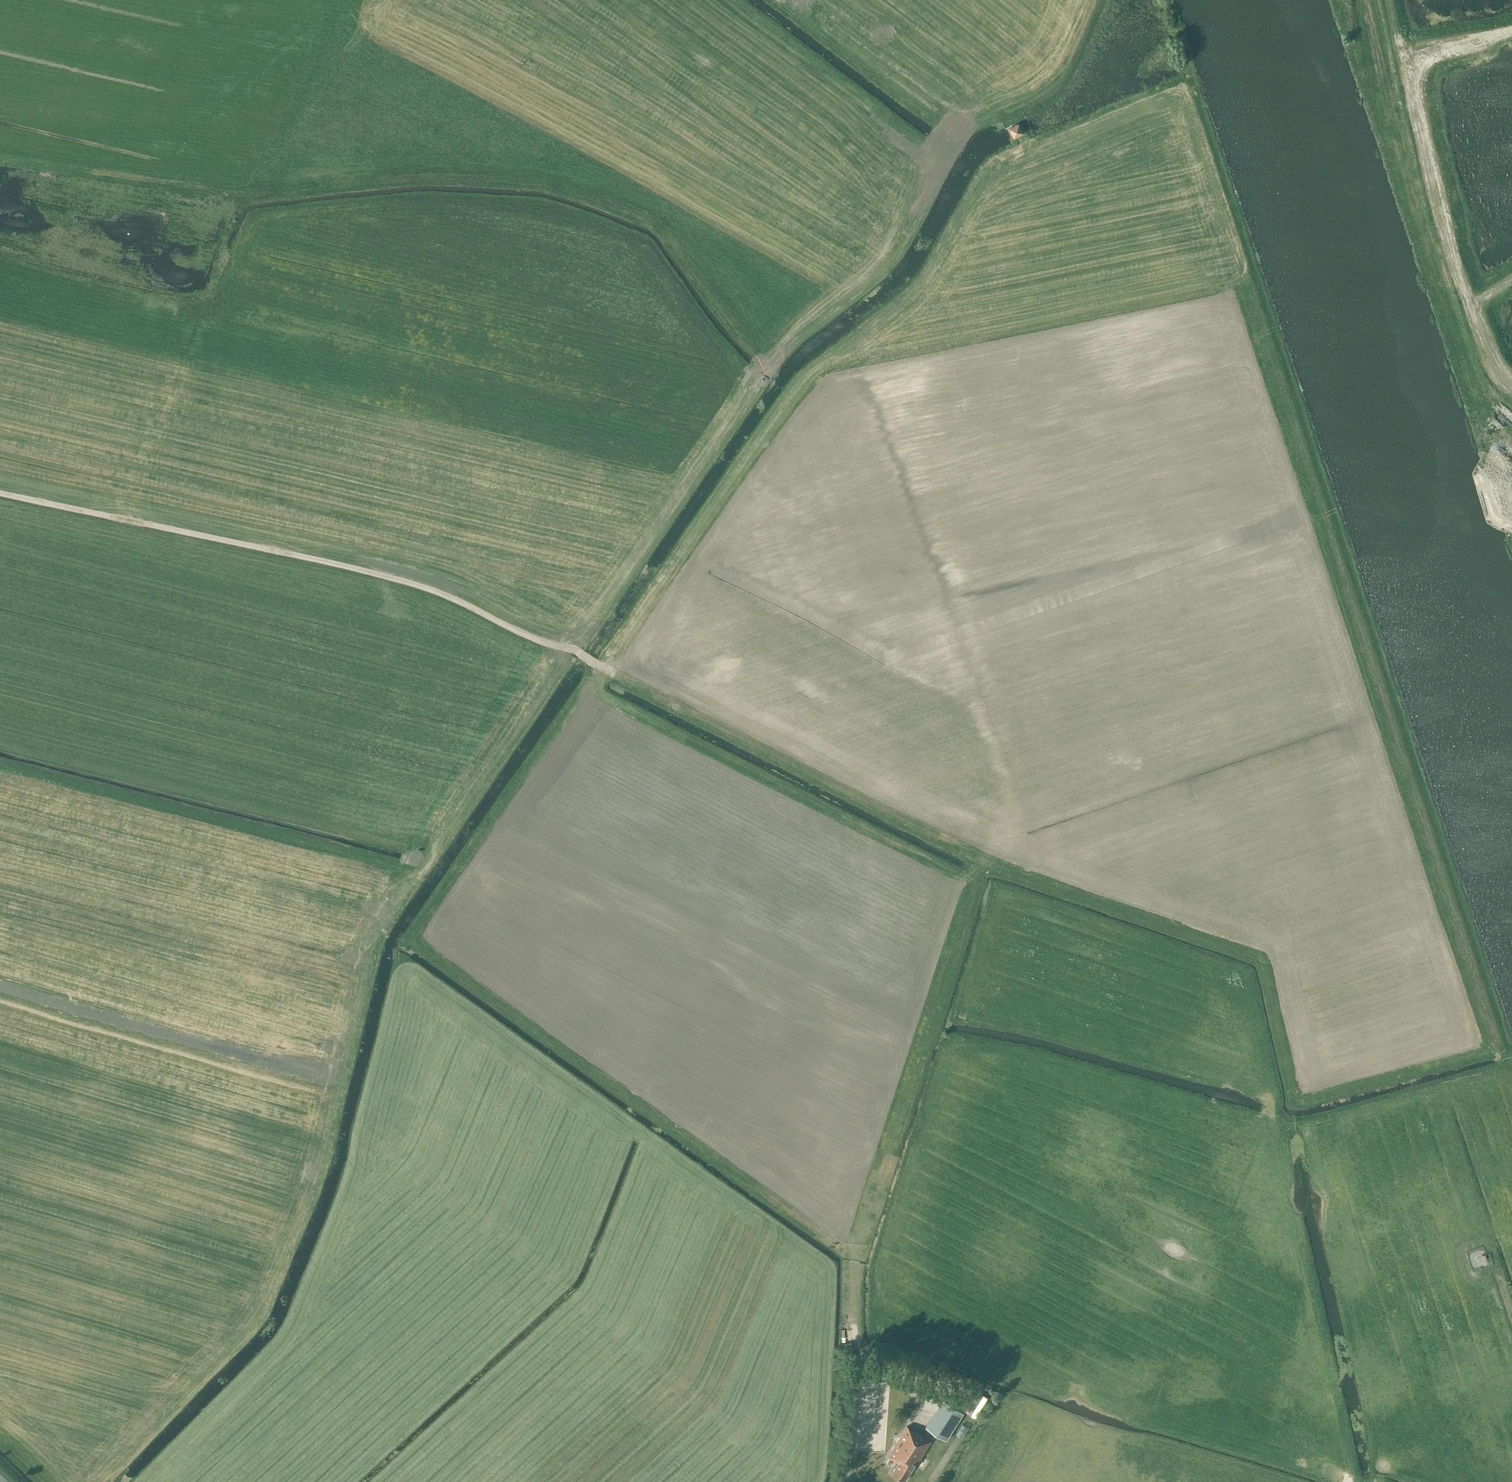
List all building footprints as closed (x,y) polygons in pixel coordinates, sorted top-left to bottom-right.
[(1024,132),(1019,123),(1009,128),(1015,137),(1024,132)] [(939,1396),(926,1389),(921,1399),(934,1406),(939,1396)] [(962,1413),(941,1401),(925,1427),(945,1440),(962,1413)] [(904,1481),(931,1441),(915,1430),(908,1426),(889,1454),(898,1461),(890,1473),(904,1481)]
